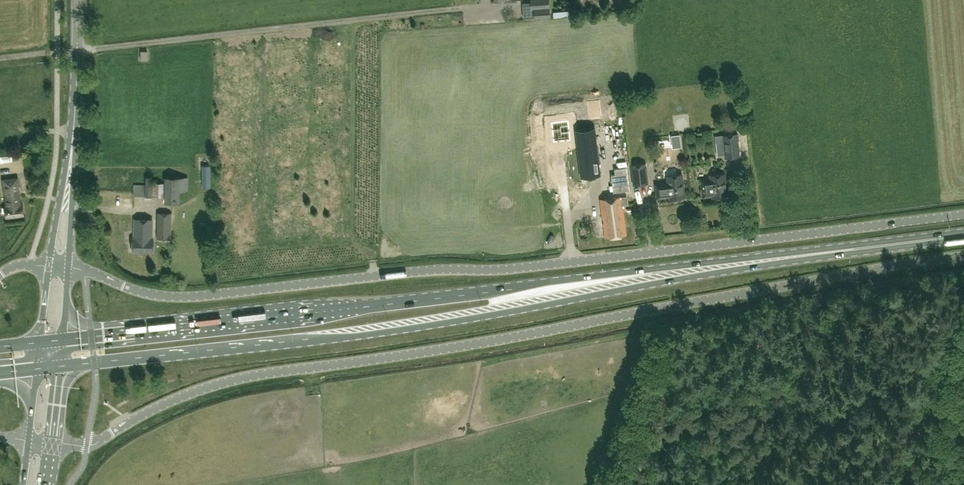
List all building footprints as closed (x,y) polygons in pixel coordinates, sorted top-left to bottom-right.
[(531,2),(522,3),(522,10),(527,10),(527,17),(534,17),(534,18),(550,17),(548,0),(531,0),(531,2)] [(600,100),(587,101),(589,118),(602,116),(600,100)] [(570,118),(554,120),(555,138),(571,137),(570,118)] [(594,127),(576,130),(581,176),(600,174),(594,127)] [(725,158),(739,156),(736,134),(722,135),(725,158)] [(600,161),(600,174),(615,174),(615,160),(600,161)] [(634,185),(648,183),(645,163),(631,165),(634,185)] [(632,191),(629,167),(617,168),(618,174),(614,175),(616,193),(632,191)] [(712,198),(727,196),(725,173),(709,175),(710,178),(700,179),(703,197),(712,196),(712,198)] [(669,199),(685,197),(682,174),(666,176),(667,183),(655,184),(657,198),(669,197),(669,199)] [(3,179),(6,206),(4,206),(6,217),(24,215),(22,204),(21,204),(17,177),(3,179)] [(146,185),(134,184),(134,196),(152,196),(152,177),(146,177),(146,185)] [(165,177),(165,201),(179,201),(179,191),(187,191),(188,177),(165,177)] [(154,182),(153,195),(162,196),(162,182),(154,182)] [(622,205),(627,204),(626,196),(600,199),(605,237),(626,234),(622,205)] [(158,212),(157,238),(171,239),(172,213),(158,212)] [(153,251),(153,238),(152,238),(152,219),(134,218),(134,238),(133,238),(132,250),(153,251)]
